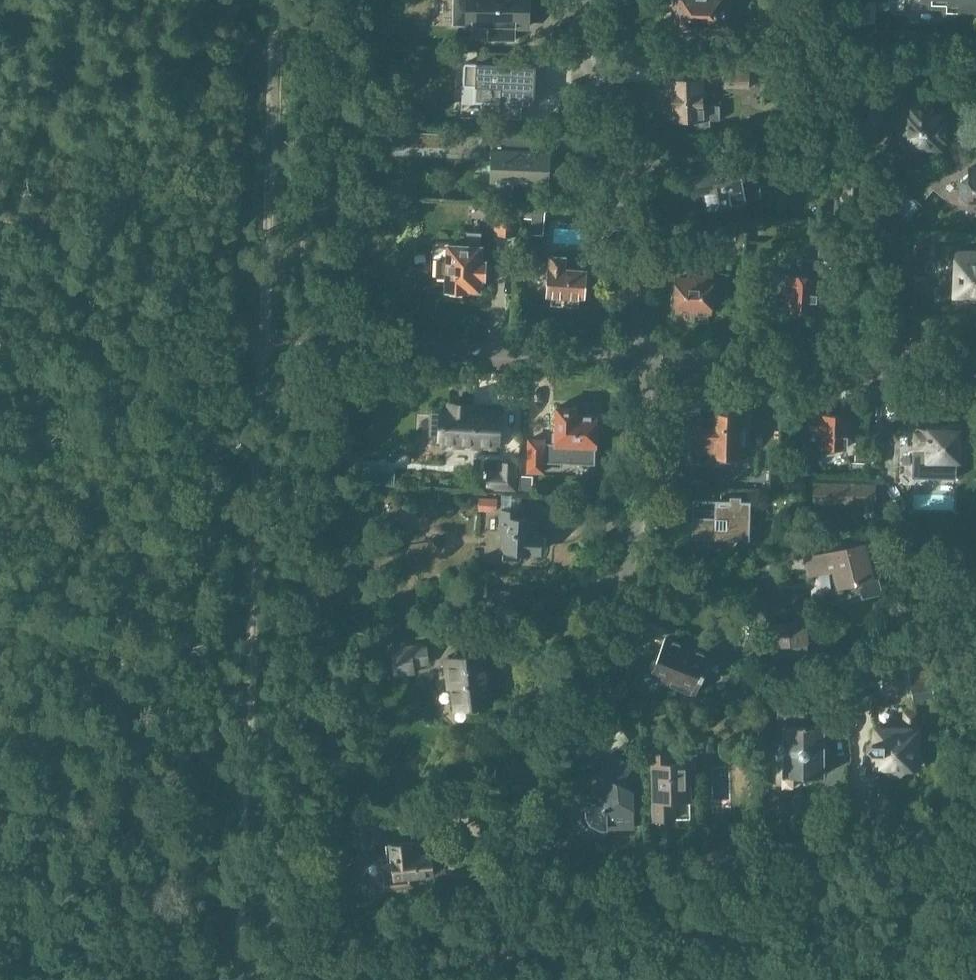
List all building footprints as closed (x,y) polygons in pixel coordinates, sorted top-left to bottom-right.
[(452,26),(489,27),(489,41),(515,41),(515,27),(528,27),(528,0),(453,0),(453,21),(453,24),(452,26)] [(727,35),(728,0),(675,0),(674,33),(727,35)] [(927,1),(929,2),(929,5),(944,5),(944,15),(975,16),(975,0),(926,0),(927,1)] [(355,34),(355,39),(359,42),(363,41),(366,38),(366,33),(362,30),(358,31),(355,34)] [(381,48),(368,48),(368,57),(380,57),(381,48)] [(536,67),(464,64),(463,86),(475,86),(474,103),(481,104),(481,117),(522,119),(522,105),(534,106),(535,87),(536,81),(536,67)] [(725,72),(724,87),(749,88),(749,85),(749,75),(750,73),(725,72)] [(703,78),(665,80),(665,96),(671,95),(672,122),(693,122),(694,132),(711,131),(710,121),(720,121),(720,106),(704,106),(703,78)] [(945,141),(946,123),(942,123),(942,115),(933,115),(933,100),(898,98),(896,100),(895,126),(905,126),(904,147),(941,148),(941,140),(945,141)] [(448,135),(386,132),(385,144),(386,145),(386,150),(404,150),(405,145),(447,147),(448,135)] [(492,137),(489,195),(513,196),(514,184),(550,185),(551,161),(550,161),(550,151),(551,151),(543,151),(544,139),(542,139),(492,137)] [(975,209),(975,164),(967,164),(967,174),(964,179),(961,179),(961,196),(966,201),(967,208),(975,209)] [(693,192),(704,190),(707,208),(726,204),(727,209),(743,206),(742,201),(745,201),(745,198),(761,195),(755,167),(740,170),(739,167),(690,176),(693,192)] [(840,202),(865,203),(865,194),(869,194),(870,178),(866,178),(866,169),(841,168),(840,202)] [(530,235),(544,236),(546,206),(521,204),(520,217),(532,218),(530,235)] [(494,234),(517,235),(519,206),(495,205),(494,234)] [(368,208),(366,234),(374,235),(376,208),(368,208)] [(736,222),(736,225),(703,225),(703,243),(736,244),(736,242),(746,242),(746,222),(736,222)] [(820,280),(835,281),(837,225),(817,223),(816,243),(820,243),(820,280)] [(447,243),(446,259),(437,258),(436,278),(447,278),(447,289),(466,290),(466,289),(479,289),(480,280),(486,280),(487,259),(484,259),(484,245),(481,244),(481,233),(467,232),(467,244),(447,243)] [(932,251),(932,241),(912,240),(911,261),(921,261),(922,250),(932,251)] [(957,250),(955,294),(975,295),(975,251),(957,250)] [(550,255),(550,268),(548,296),(552,296),(551,304),(579,306),(579,298),(584,298),(586,271),(565,269),(566,257),(550,255)] [(800,275),(788,275),(772,275),(771,295),(787,296),(786,311),(816,313),(819,277),(820,260),(801,259),(800,275)] [(677,275),(677,278),(676,310),(695,311),(695,322),(709,322),(709,311),(711,311),(712,294),(725,295),(726,273),(713,272),(713,267),(695,266),(695,276),(677,275)] [(783,387),(772,387),(772,397),(783,397),(783,387)] [(432,414),(431,435),(439,435),(439,440),(442,440),(442,446),(474,448),(475,442),(497,443),(499,443),(501,414),(500,414),(473,412),(473,407),(473,405),(467,405),(456,404),(449,404),(448,411),(441,410),(441,414),(432,414)] [(556,440),(554,440),(530,439),(529,471),(543,471),(543,462),(595,464),(597,416),(577,415),(577,408),(557,407),(556,440)] [(690,450),(690,462),(709,463),(709,458),(711,458),(711,450),(713,450),(713,457),(746,457),(747,414),(717,413),(717,408),(700,408),(700,417),(691,417),(690,450)] [(818,448),(840,449),(841,435),(849,435),(849,432),(849,416),(811,415),(810,434),(819,434),(818,448)] [(961,428),(910,427),(909,449),(913,449),(912,478),(956,479),(956,462),(960,462),(961,428)] [(867,436),(855,436),(855,462),(850,462),(850,477),(866,477),(867,436)] [(488,471),(487,489),(515,490),(517,464),(499,463),(499,472),(488,471)] [(769,471),(769,489),(804,489),(804,472),(779,471),(769,471)] [(363,472),(362,484),(371,484),(372,472),(363,472)] [(521,491),(532,491),(533,475),(521,475),(521,491)] [(874,505),(875,485),(815,483),(814,504),(874,505)] [(479,511),(496,512),(497,498),(479,497),(479,511)] [(749,502),(693,501),(691,542),(748,542),(749,502)] [(500,553),(503,553),(503,560),(521,561),(521,551),(540,552),(541,534),(535,534),(536,519),(522,518),(522,511),(500,510),(498,537),(501,537),(500,553)] [(866,542),(802,556),(803,558),(807,575),(807,576),(833,571),(837,589),(838,589),(839,590),(840,598),(862,593),(863,597),(883,592),(878,572),(874,574),(866,542)] [(488,580),(460,580),(460,607),(487,607),(487,606),(488,590),(488,580)] [(769,623),(772,648),(810,642),(807,626),(797,627),(796,619),(769,623)] [(767,628),(757,623),(743,653),(753,658),(767,628)] [(412,632),(398,633),(399,640),(412,638),(412,632)] [(650,675),(696,694),(711,658),(665,638),(650,675)] [(396,649),(392,649),(394,667),(414,664),(428,663),(426,646),(396,649)] [(451,690),(454,708),(490,704),(487,680),(485,680),(482,656),(443,660),(448,690),(451,690)] [(936,684),(932,685),(931,681),(911,684),(913,700),(934,697),(934,695),(938,694),(936,684)] [(782,759),(785,759),(785,776),(803,776),(803,780),(811,780),(811,776),(823,776),(823,726),(811,726),(811,723),(803,723),(803,726),(796,726),(796,716),(805,716),(805,699),(779,699),(779,716),(785,716),(785,726),(784,726),(785,744),(782,744),(778,747),(778,755),(782,759)] [(880,726),(875,731),(873,733),(873,742),(872,742),(866,747),(871,753),(878,753),(878,768),(885,768),(890,774),(901,774),(906,769),(913,769),(913,767),(919,767),(920,734),(916,734),(917,712),(904,712),(904,728),(891,728),(886,733),(880,726)] [(671,762),(670,739),(653,739),(654,818),(690,817),(690,801),(691,801),(689,761),(671,762)] [(622,785),(633,766),(610,755),(588,800),(589,801),(587,805),(588,816),(592,822),(602,827),(606,827),(606,829),(635,828),(634,791),(622,785)] [(349,824),(352,846),(382,843),(381,833),(402,830),(400,818),(376,822),(376,821),(349,824)] [(711,841),(725,843),(727,829),(713,827),(711,841)] [(425,841),(418,841),(386,845),(387,854),(379,855),(382,888),(413,885),(412,875),(433,873),(430,846),(425,846),(425,841)]
